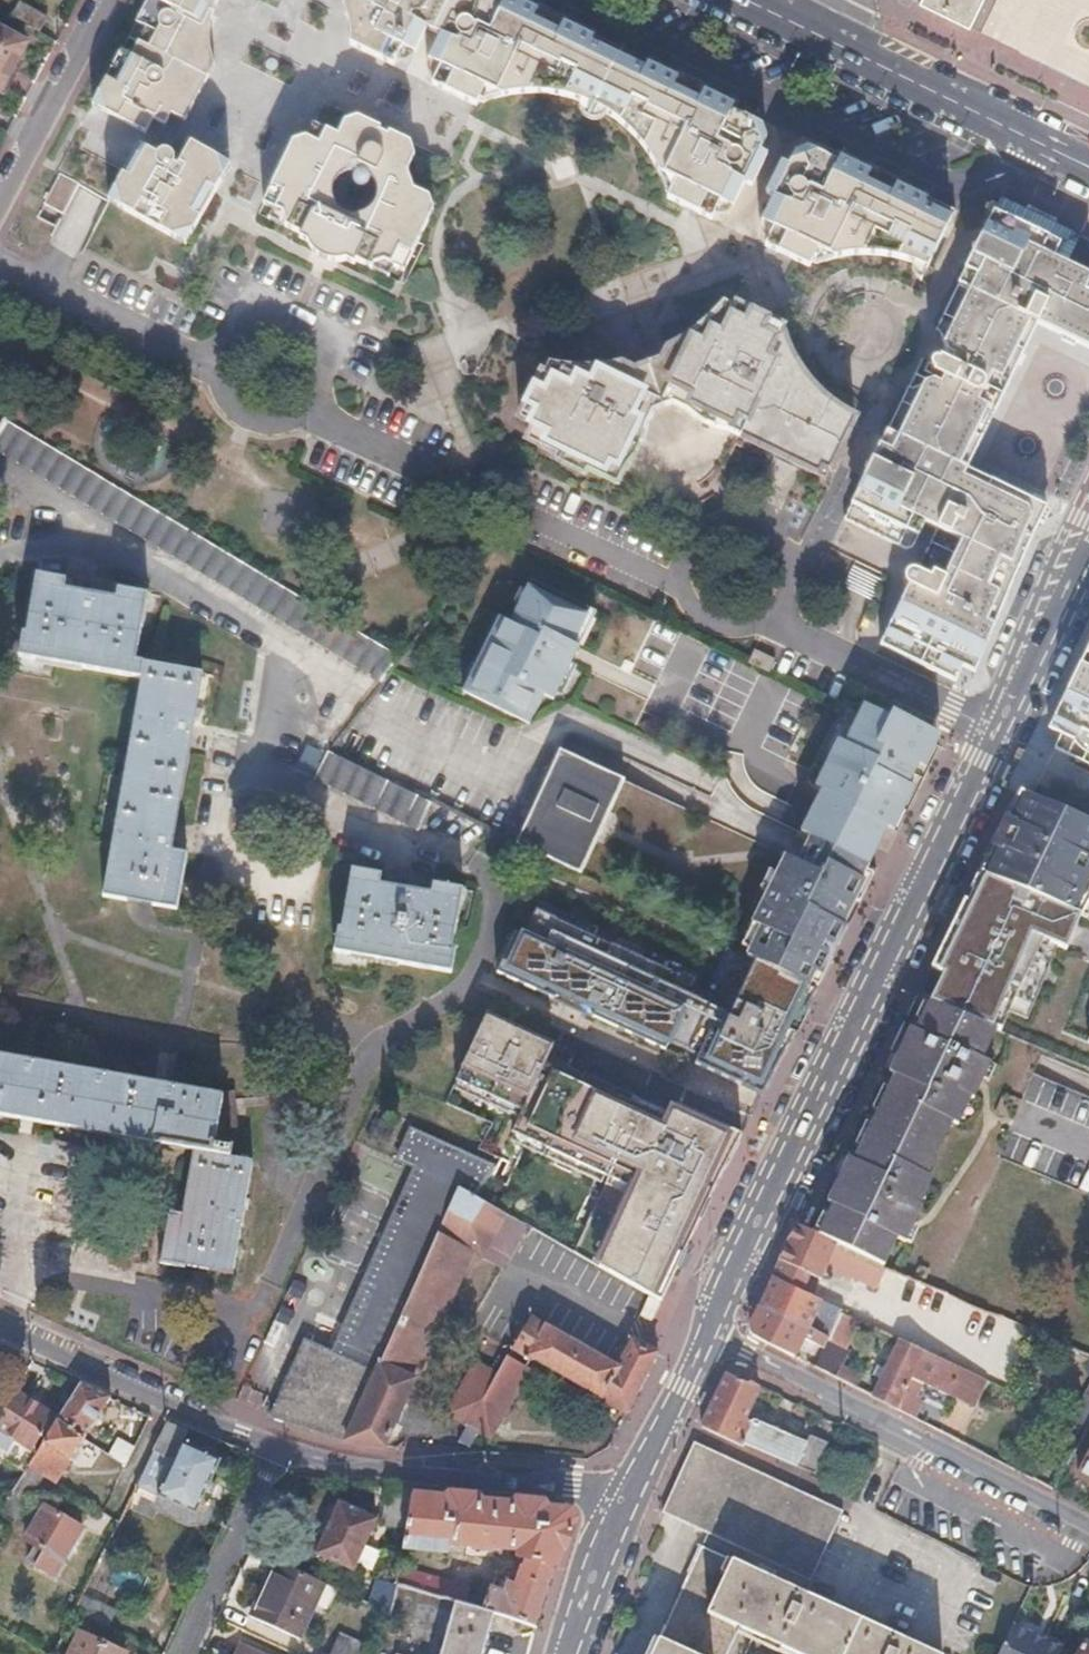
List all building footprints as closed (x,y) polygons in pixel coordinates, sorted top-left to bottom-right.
[(134,23),(144,28),(129,55),(121,50),(92,104),(144,133),(154,114),(168,121),(171,114),(183,121),(215,63),(212,49),(211,35),(212,24),(214,15),(217,4),(220,0),(146,0),(134,23)] [(338,3),(342,8),(346,16),(349,22),(350,41),(390,60),(399,43),(411,49),(434,0),(340,0),(338,3)] [(661,184),(664,189),(662,194),(683,206),(700,214),(709,196),(725,204),(758,135),(755,123),(751,111),(729,100),(684,78),(639,56),(635,54),(593,34),(548,12),(524,0),(450,0),(423,56),(436,62),(428,79),(472,101),(475,97),(480,100),(493,95),(507,92),(526,91),(548,93),(565,96),(585,104),(604,114),(614,121),(624,129),(631,136),(642,147),(649,158),(655,169),(659,177),(661,184)] [(918,4),(967,28),(980,0),(910,0),(918,4)] [(47,17),(20,2),(12,17),(39,32),(47,17)] [(0,29),(0,86),(24,43),(0,29)] [(303,136),(290,140),(254,212),(290,230),(288,232),(297,237),(301,244),(307,249),(311,252),(316,254),(321,257),(327,259),(334,260),(342,260),(350,264),(351,261),(394,283),(429,209),(426,197),(410,190),(403,173),(411,158),(406,144),(354,117),(341,121),(335,134),(323,129),(315,143),(303,136)] [(156,154),(138,145),(131,160),(108,201),(185,245),(229,162),(190,140),(177,165),(173,163),(173,157),(171,153),(167,151),(162,151),(158,152),(156,154)] [(802,146),(791,149),(758,220),(773,227),(765,243),(806,263),(808,259),(813,261),(821,257),(833,254),(845,252),(856,251),(876,253),(897,257),(919,266),(949,208),(915,191),(813,143),(802,146)] [(79,184),(60,174),(45,204),(63,214),(79,184)] [(998,200),(936,329),(943,357),(949,360),(946,367),(932,361),(926,373),(940,379),(936,387),(931,385),(905,393),(844,523),(908,554),(922,529),(927,531),(933,534),(913,574),(907,574),(903,576),(900,580),(898,584),(898,587),(901,592),(905,594),(892,621),(879,646),(955,682),(957,677),(968,681),(986,639),(1004,596),(1023,554),(1043,513),(960,473),(998,392),(1033,320),(1088,346),(1088,347),(1088,280),(1088,276),(1088,260),(1087,255),(1084,250),(1080,247),(1075,243),(1077,238),(1052,226),(1054,221),(1024,207),(1022,211),(998,200)] [(524,437),(612,482),(620,466),(632,455),(639,441),(639,428),(648,409),(662,406),(667,404),(689,415),(698,428),(713,436),(725,433),(774,458),(784,463),(823,481),(853,422),(837,412),(828,404),(822,398),(814,390),(809,383),(805,377),(801,372),(798,366),(793,355),(790,348),(789,343),(788,337),(783,335),(785,331),(732,304),(729,308),(724,306),(714,322),(705,333),(697,341),(688,348),(679,354),(668,361),(656,365),(648,368),(640,370),(624,374),(607,376),(586,374),(570,372),(556,367),(545,363),(543,368),(533,364),(508,417),(528,428),(524,437)] [(1061,334),(1054,346),(1088,365),(1088,350),(1061,334)] [(1,415),(0,418),(0,451),(375,682),(386,666),(394,656),(1,415)] [(64,580),(31,574),(21,634),(17,633),(13,657),(139,680),(141,663),(138,663),(135,662),(147,595),(113,589),(112,599),(64,590),(64,580)] [(587,608),(525,579),(504,621),(494,616),(459,689),(521,718),(534,692),(545,697),(566,653),(587,608)] [(774,660),(754,650),(749,661),(769,671),(774,660)] [(196,709),(202,674),(141,663),(139,680),(101,895),(179,909),(186,870),(188,854),(171,851),(174,834),(192,733),(196,709)] [(1057,734),(1050,746),(1054,748),(1088,765),(1088,668),(1057,734)] [(837,710),(829,706),(797,777),(798,787),(801,793),(811,797),(807,804),(801,819),(796,829),(810,835),(862,861),(867,850),(871,843),(881,849),(933,746),(914,737),(919,727),(876,708),(840,704),(837,710)] [(626,780),(558,748),(514,841),(581,874),(604,827),(626,780)] [(430,800),(325,750),(312,778),(417,829),(430,800)] [(1024,794),(985,876),(1075,913),(1088,883),(1088,823),(1031,798),(1024,794)] [(798,860),(783,853),(736,948),(813,986),(858,895),(873,866),(862,861),(810,835),(804,848),(798,860)] [(381,873),(349,868),(339,929),(334,928),(331,952),(451,972),(454,948),(451,948),(461,886),(431,881),(432,877),(410,871),(407,892),(391,890),(379,888),(381,873)] [(1058,948),(1074,913),(985,876),(971,904),(965,902),(931,970),(941,975),(929,1004),(999,1030),(1008,1012),(1019,1017),(1050,944),(1058,948)] [(761,1094),(813,986),(736,948),(725,943),(708,979),(537,899),(520,934),(513,930),(494,970),(552,997),(556,989),(572,997),(593,1007),(590,1015),(664,1049),(668,1041),(683,1048),(697,1055),(694,1063),(761,1094)] [(999,1030),(929,1004),(914,1032),(909,1029),(899,1051),(888,1076),(893,1078),(854,1163),(847,1161),(836,1184),(826,1206),(831,1208),(817,1238),(885,1269),(899,1244),(905,1247),(934,1180),(929,1178),(953,1126),(959,1128),(991,1063),(985,1061),(999,1030)] [(601,1081),(544,1054),(549,1045),(485,1016),(457,1079),(519,1109),(508,1130),(634,1188),(597,1265),(602,1268),(613,1275),(625,1281),(637,1288),(648,1294),(651,1296),(661,1301),(723,1172),(741,1134),(675,1103),(670,1113),(601,1081)] [(10,1120),(31,1124),(69,1131),(95,1136),(133,1143),(150,1146),(193,1153),(188,1181),(181,1217),(170,1215),(160,1265),(232,1276),(252,1162),(211,1155),(222,1098),(160,1087),(108,1078),(42,1066),(0,1059),(0,1118),(10,1120)] [(493,1168),(495,1162),(408,1124),(395,1154),(414,1163),(330,1347),(303,1337),(274,1408),(271,1414),(347,1440),(385,1444),(413,1382),(471,1253),(484,1260),(509,1216),(479,1198),(493,1168)] [(528,1226),(509,1216),(484,1260),(502,1271),(528,1226)] [(885,1269),(816,1238),(794,1227),(775,1268),(772,1275),(803,1289),(806,1281),(810,1274),(821,1280),(827,1266),(876,1288),(885,1269)] [(803,1289),(772,1275),(760,1304),(809,1326),(830,1336),(841,1312),(843,1308),(803,1289)] [(641,1316),(651,1320),(661,1301),(651,1296),(641,1316)] [(809,1326),(760,1304),(754,1316),(749,1327),(750,1331),(751,1333),(754,1336),(795,1357),(809,1326)] [(860,1320),(841,1312),(830,1336),(848,1345),(860,1320)] [(654,1357),(658,1350),(631,1335),(614,1364),(605,1359),(593,1353),(582,1346),(570,1339),(557,1332),(545,1325),(529,1316),(525,1324),(511,1348),(534,1360),(625,1412),(654,1357)] [(901,1338),(872,1396),(911,1416),(919,1400),(912,1396),(919,1382),(976,1408),(989,1378),(901,1338)] [(499,1374),(471,1424),(461,1442),(471,1447),(480,1431),(492,1438),(531,1367),(508,1354),(499,1374)] [(471,1424),(499,1374),(476,1360),(448,1410),(471,1424)] [(840,1365),(834,1376),(855,1387),(861,1376),(840,1365)] [(747,1381),(727,1372),(703,1423),(792,1468),(803,1446),(752,1420),(745,1425),(740,1414),(752,1408),(757,1396),(755,1395),(760,1384),(752,1380),(747,1381)] [(95,1390),(80,1383),(55,1422),(84,1439),(110,1397),(95,1390)] [(12,1394),(0,1413),(0,1447),(10,1432),(33,1447),(51,1418),(31,1406),(12,1394)] [(84,1439),(55,1422),(40,1446),(58,1455),(71,1462),(77,1451),(84,1439)] [(187,1435),(168,1426),(140,1481),(195,1509),(220,1461),(183,1442),(187,1435)] [(140,1436),(123,1427),(117,1440),(110,1454),(127,1463),(140,1436)] [(807,1438),(803,1446),(792,1468),(814,1477),(828,1448),(807,1438)] [(844,1516),(694,1445),(688,1457),(663,1512),(666,1513),(677,1518),(707,1532),(813,1582),(816,1575),(822,1562),(828,1550),(834,1537),(840,1525),(844,1516)] [(58,1455),(40,1446),(23,1473),(41,1482),(51,1487),(56,1476),(51,1473),(58,1455)] [(1078,1476),(1088,1482),(1088,1455),(1078,1476)] [(41,1482),(23,1473),(3,1503),(22,1514),(41,1482)] [(555,1575),(566,1541),(574,1517),(573,1512),(571,1508),(547,1505),(543,1502),(513,1499),(511,1503),(494,1502),(482,1502),(476,1495),(446,1493),(441,1497),(411,1495),(406,1490),(386,1489),(381,1520),(393,1523),(392,1541),(445,1548),(446,1537),(470,1540),(470,1544),(488,1547),(489,1540),(512,1544),(511,1554),(528,1557),(525,1566),(555,1575)] [(375,1521),(341,1505),(317,1557),(351,1573),(375,1521)] [(62,1520),(41,1509),(28,1537),(46,1546),(39,1561),(59,1571),(80,1529),(62,1520)] [(701,1543),(686,1577),(676,1598),(662,1630),(657,1640),(651,1653),(728,1653),(737,1635),(770,1650),(779,1653),(937,1653),(808,1593),(766,1574),(733,1558),(701,1543)] [(322,1584),(276,1563),(251,1620),(298,1641),(322,1584)] [(536,1628),(555,1575),(525,1566),(518,1584),(510,1581),(506,1591),(493,1587),(484,1610),(494,1614),(515,1620),(536,1628)] [(368,1607),(391,1613),(399,1585),(376,1578),(368,1607)] [(457,1601),(443,1653),(483,1653),(489,1630),(492,1622),(494,1614),(484,1610),(466,1605),(457,1601)] [(1014,1625),(1000,1653),(1058,1653),(1061,1648),(1042,1638),(1041,1640),(1029,1635),(1030,1633),(1014,1625)] [(83,1632),(72,1653),(127,1653),(83,1632)] [(341,1640),(334,1653),(371,1653),(341,1640)] [(1084,1640),(1077,1653),(1088,1653),(1088,1643),(1084,1640)]
